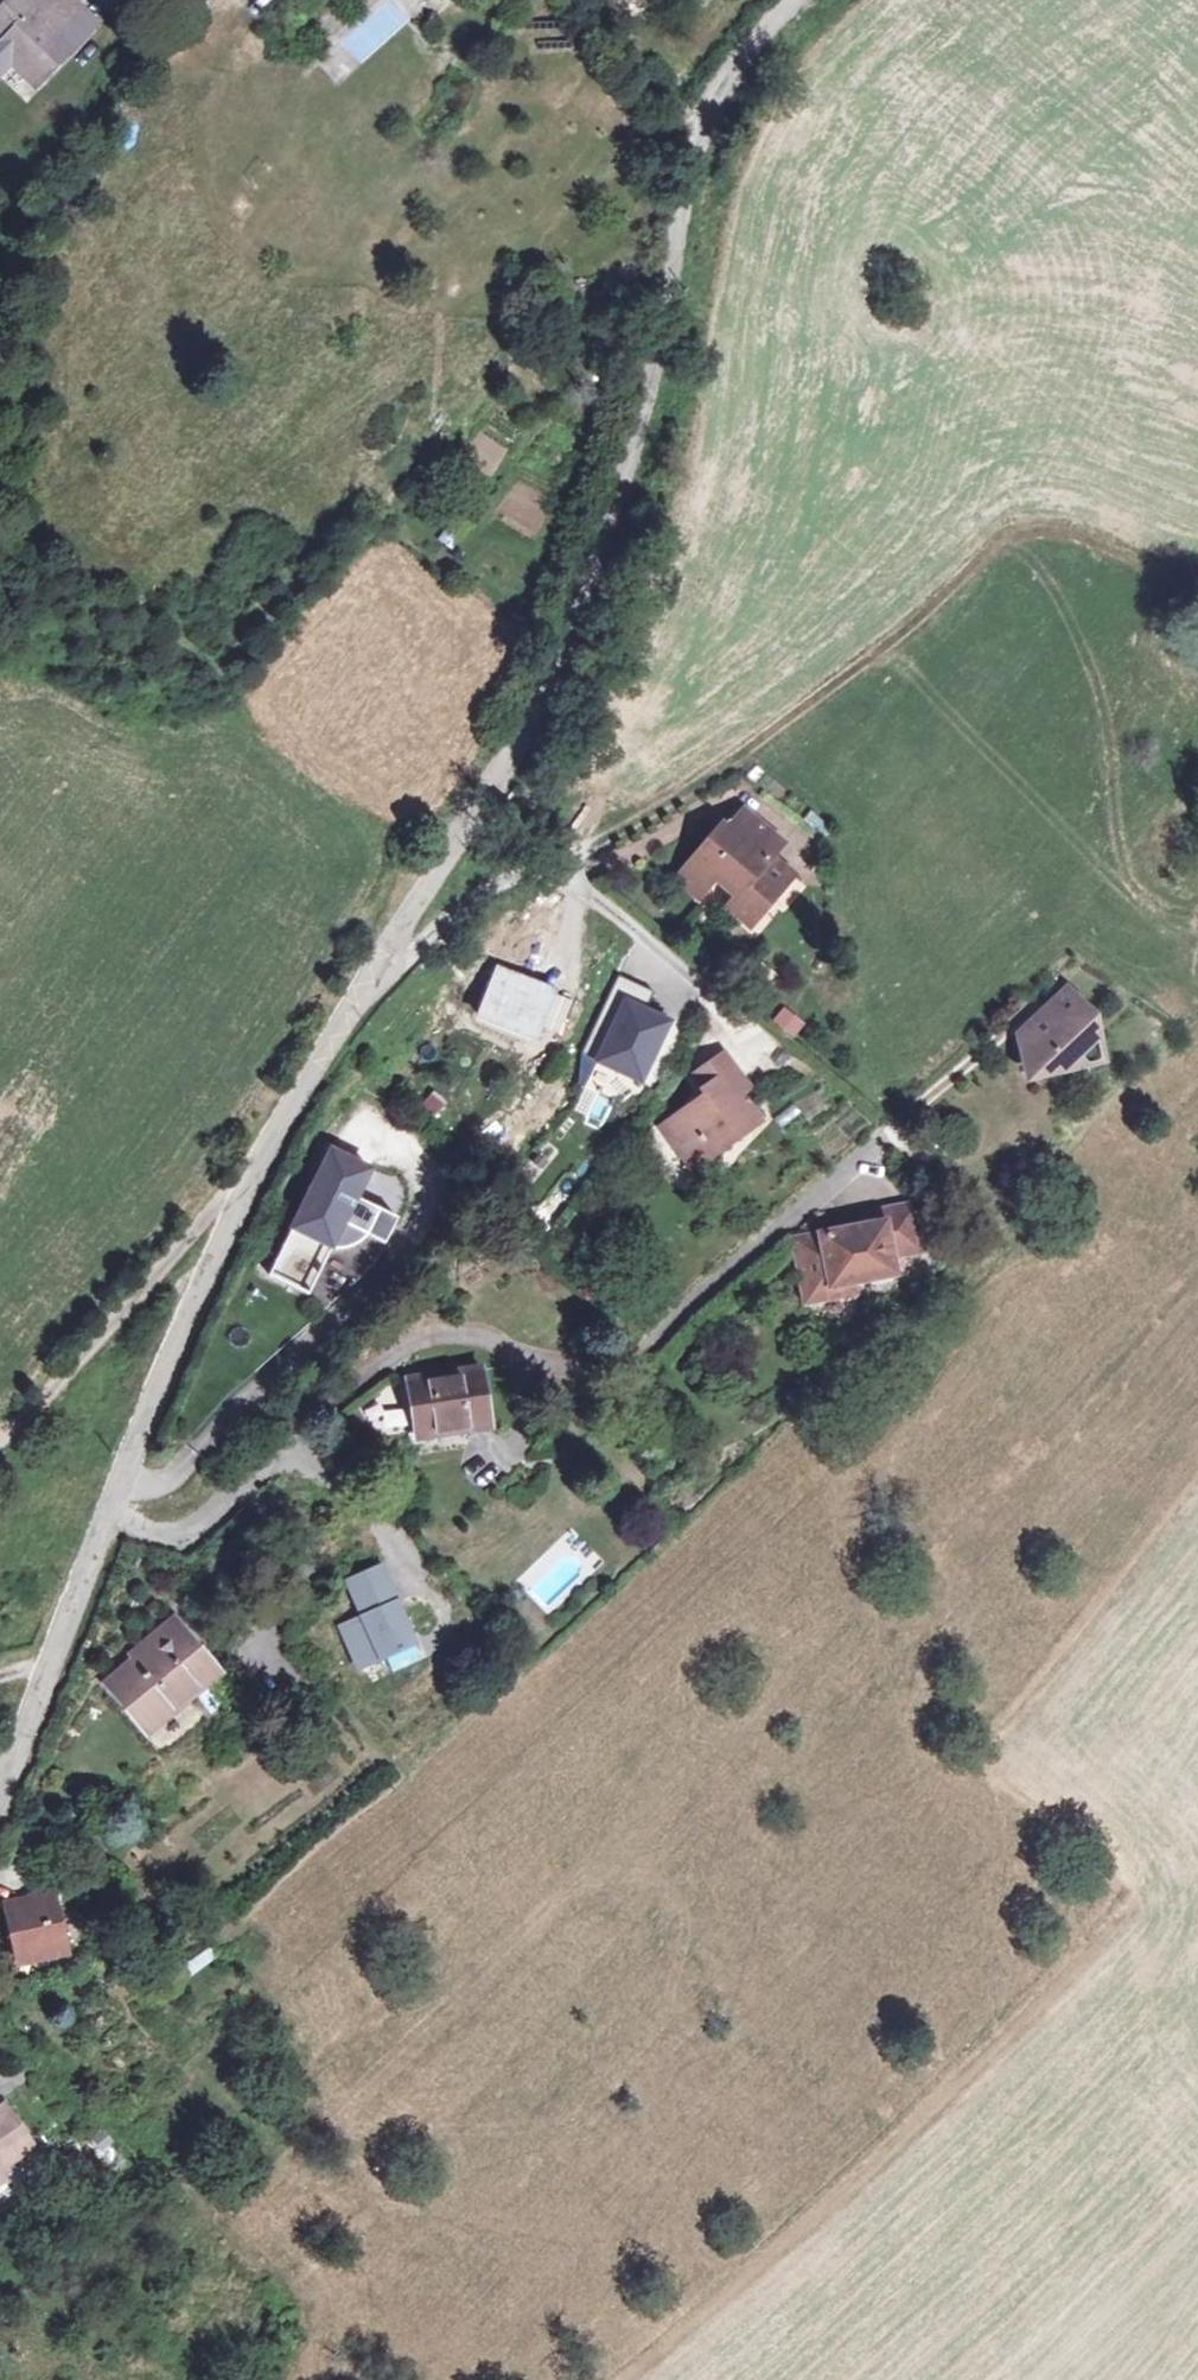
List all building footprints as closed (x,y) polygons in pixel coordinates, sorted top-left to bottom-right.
[(57,32),(41,17),(24,0),(5,0),(0,5),(0,58),(31,88),(72,48),(57,32)] [(331,8),(309,31),(327,49),(315,62),(340,86),(407,19),(388,0),(386,0),(354,31),(331,8)] [(52,6),(41,17),(57,32),(67,21),(52,6)] [(742,891),(734,901),(752,916),(770,894),(776,900),(796,876),(772,857),(783,843),(746,812),(730,831),(725,837),(716,847),(709,842),(678,880),(700,898),(716,880),(725,887),(730,881),(742,891)] [(723,826),(718,832),(725,837),(730,831),(723,826)] [(718,832),(709,842),(716,847),(725,837),(718,832)] [(728,909),(752,929),(776,900),(770,894),(752,916),(734,901),(728,909)] [(538,1031),(556,993),(497,966),(479,1003),(538,1031)] [(647,990),(613,975),(576,1052),(633,1079),(662,1020),(638,1009),(647,990)] [(1097,1005),(1073,980),(1057,995),(1061,999),(1023,1034),(1028,1058),(1042,1073),(1072,1066),(1085,1054),(1090,1062),(1109,1058),(1097,1005)] [(699,1071),(709,1085),(738,1064),(728,1051),(699,1071)] [(753,1085),(738,1064),(709,1085),(705,1088),(708,1094),(666,1122),(688,1155),(710,1139),(718,1151),(764,1119),(745,1091),(753,1085)] [(710,1139),(688,1155),(696,1166),(718,1151),(710,1139)] [(363,1240),(373,1232),(390,1241),(402,1215),(378,1204),(366,1197),(361,1195),(375,1166),(335,1147),(275,1274),(296,1284),(297,1281),(298,1278),(305,1265),(312,1257),(318,1254),(324,1251),(329,1249),(336,1247),(348,1246),(357,1244),(363,1240)] [(798,1236),(806,1280),(831,1276),(833,1285),(858,1281),(897,1274),(894,1255),(926,1249),(918,1202),(886,1208),(888,1219),(867,1223),(798,1236)] [(865,1212),(867,1223),(888,1219),(886,1208),(865,1212)] [(297,1281),(296,1284),(314,1293),(336,1247),(329,1249),(324,1251),(318,1254),(312,1257),(305,1265),(298,1278),(297,1281)] [(860,1289),(858,1281),(833,1285),(831,1276),(806,1280),(809,1299),(860,1289)] [(494,1421),(484,1365),(415,1377),(424,1432),(494,1421)] [(340,1624),(358,1667),(412,1643),(376,1563),(343,1578),(360,1616),(340,1624)] [(187,1627),(166,1643),(174,1652),(194,1636),(187,1627)] [(226,1675),(194,1636),(174,1652),(166,1643),(150,1656),(157,1664),(132,1683),(166,1724),(226,1675)] [(157,1664),(150,1656),(125,1675),(132,1683),(157,1664)] [(166,1724),(132,1683),(125,1675),(117,1682),(156,1731),(166,1724)] [(71,1954),(60,1897),(12,1907),(23,1958),(45,1953),(46,1959),(71,1954)] [(36,2144),(9,2102),(0,2108),(0,2169),(36,2144)]
